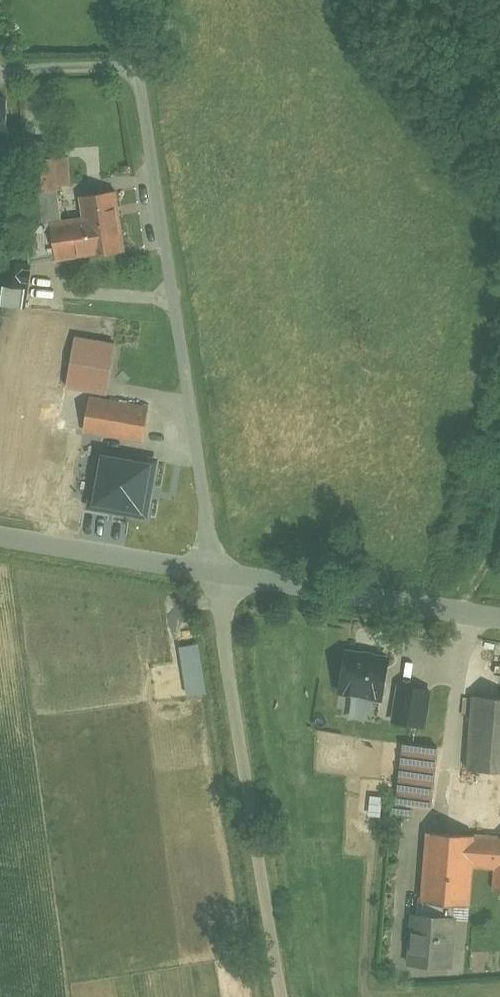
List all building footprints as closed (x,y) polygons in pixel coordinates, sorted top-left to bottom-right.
[(8,144),(7,99),(0,99),(0,144),(8,144)] [(69,156),(29,159),(30,190),(31,191),(49,190),(58,189),(58,185),(70,184),(69,156)] [(49,190),(31,191),(30,190),(26,190),(27,209),(37,208),(50,207),(49,190)] [(116,190),(81,196),(84,217),(52,221),(58,259),(89,254),(90,255),(125,249),(116,190)] [(37,208),(27,209),(28,223),(37,222),(37,208)] [(30,263),(6,260),(3,283),(27,287),(30,263)] [(115,352),(103,352),(101,397),(113,399),(115,352)] [(122,403),(90,398),(85,429),(112,434),(117,435),(122,403)] [(149,408),(122,403),(117,435),(132,437),(144,439),(149,408)] [(117,435),(112,434),(108,459),(107,459),(101,494),(144,502),(150,466),(128,462),(132,437),(117,435)] [(204,642),(186,645),(192,695),(210,692),(204,642)] [(382,697),(388,659),(347,652),(341,691),(351,692),(354,697),(366,699),(371,696),(382,697)] [(473,696),(468,769),(499,771),(499,698),(473,696)] [(438,747),(405,743),(398,804),(414,806),(431,808),(438,747)] [(398,804),(393,803),(391,815),(413,817),(414,806),(398,804)] [(429,831),(426,864),(441,865),(441,866),(459,867),(459,863),(473,864),(472,866),(495,868),(494,890),(499,890),(499,837),(429,831)] [(441,865),(426,864),(423,902),(455,904),(469,905),(472,866),(473,864),(459,863),(459,867),(441,866),(441,865)] [(455,904),(423,902),(422,915),(414,914),(410,964),(433,966),(433,961),(451,962),(455,904)]
